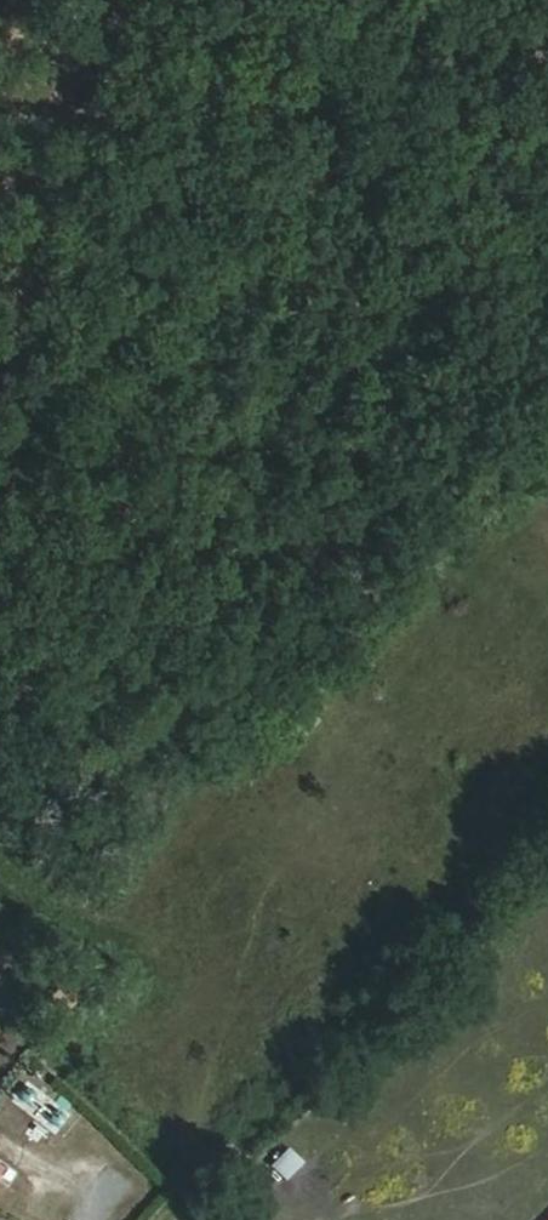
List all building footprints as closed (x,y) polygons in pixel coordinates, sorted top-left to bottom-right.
[(287,1183),(305,1162),(287,1147),(270,1168),(287,1183)]
